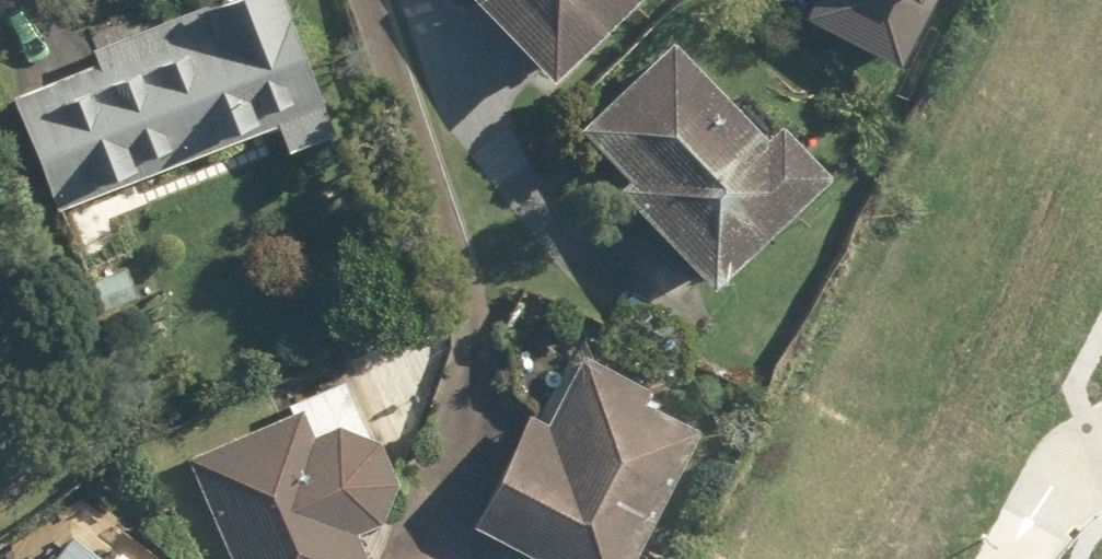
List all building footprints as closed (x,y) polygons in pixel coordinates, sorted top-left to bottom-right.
[(13,76),(65,204),(323,101),(282,0),(203,0),(13,76)] [(532,79),(618,0),(459,0),(532,79)] [(887,65),(916,12),(899,3),(901,0),(810,0),(800,18),(887,65)] [(727,116),(663,44),(573,124),(626,184),(613,195),(699,292),(821,185),(745,100),(727,116)] [(519,418),(466,523),(536,558),(620,558),(682,436),(630,410),(640,391),(572,357),(537,427),(519,418)] [(175,456),(222,558),(358,558),(348,536),(351,535),(354,533),(357,532),(360,530),(362,529),(365,527),(368,524),(370,522),(373,520),(375,517),(377,514),(378,512),(380,509),(382,506),(383,503),(384,500),(385,496),(385,493),(386,490),(386,486),(386,483),(386,480),(386,476),(385,473),(384,470),(383,466),(382,463),(381,460),(379,457),(378,454),(376,452),(374,449),(372,447),(369,444),(367,442),(339,382),(288,405),(175,456)] [(65,538),(46,558),(89,558),(65,538)]
